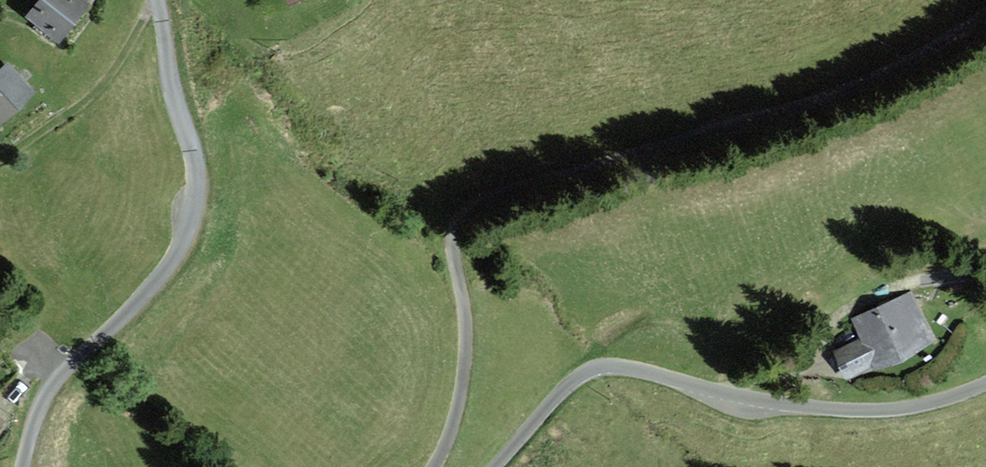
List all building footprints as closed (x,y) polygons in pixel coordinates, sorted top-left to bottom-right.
[(84,0),(41,0),(30,14),(60,37),(87,2),(84,0)] [(9,64),(0,72),(0,118),(2,120),(34,91),(9,64)] [(911,294),(854,320),(863,340),(838,352),(848,375),(874,363),(876,367),(932,341),(911,294)]
